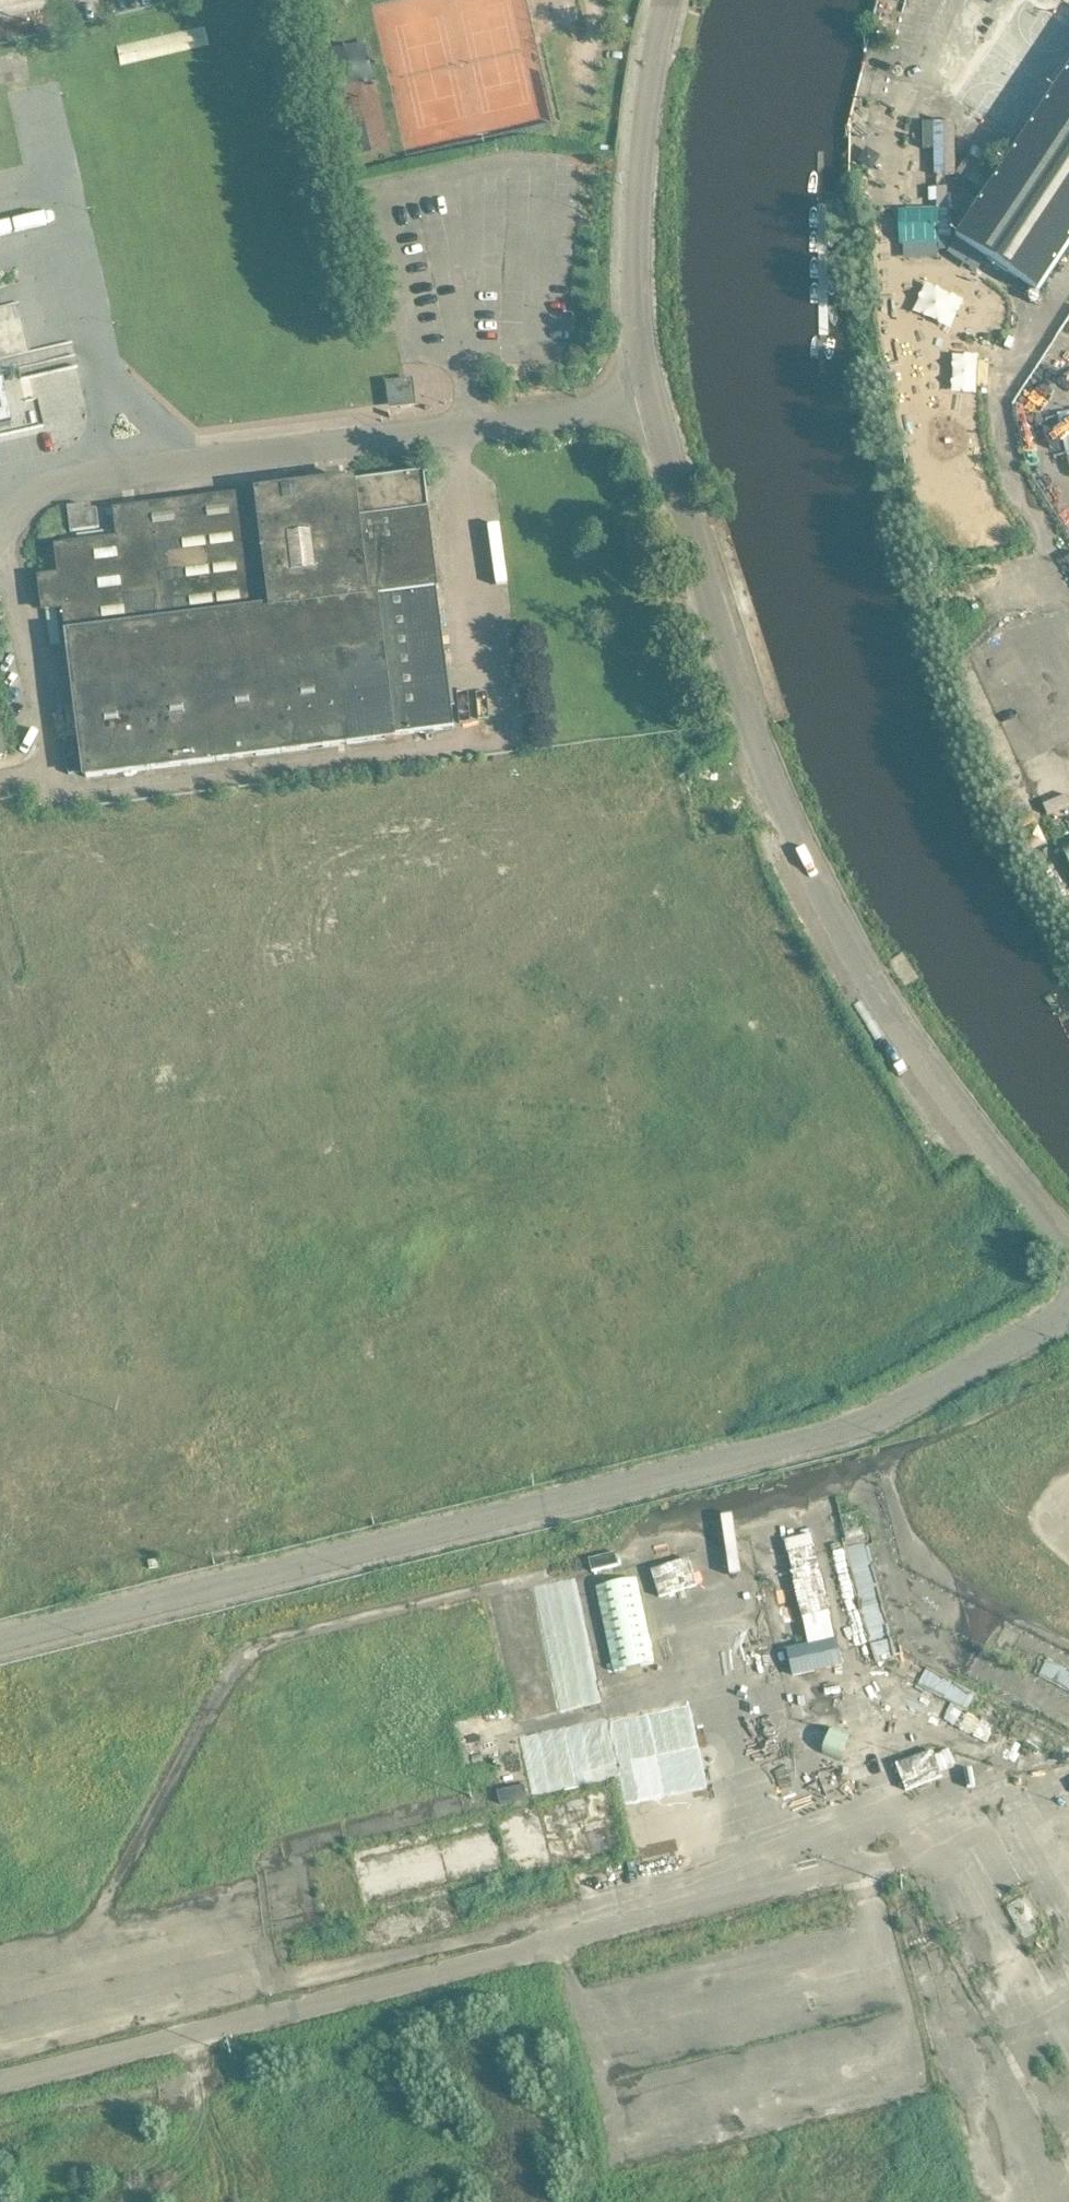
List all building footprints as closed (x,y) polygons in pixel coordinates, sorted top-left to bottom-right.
[(1068,249),(1068,73),(957,240),(1039,295),(1068,249)] [(902,215),(903,241),(938,240),(937,214),(902,215)] [(1038,304),(1039,302),(1040,300),(1040,298),(1039,296),(1038,295),(1037,294),(1035,293),(1033,293),(1031,294),(1030,295),(1029,297),(1028,299),(1029,301),(1029,302),(1031,304),(1032,305),(1034,305),(1036,305),(1038,304)] [(417,408),(414,380),(407,381),(387,383),(389,401),(390,411),(417,408)] [(11,427),(2,385),(0,385),(0,429),(11,427)] [(62,575),(39,578),(43,613),(66,610),(86,778),(394,739),(394,736),(455,728),(437,589),(440,589),(425,473),(334,485),(306,488),(117,512),(121,540),(58,548),(62,575)] [(100,529),(98,510),(86,511),(85,505),(69,508),(72,533),(100,529)] [(1060,846),(1068,865),(1068,842),(1060,846)] [(902,1634),(888,1595),(871,1602),(884,1641),(902,1634)] [(1060,1661),(1068,1666),(1068,1650),(1066,1649),(1060,1661)]
